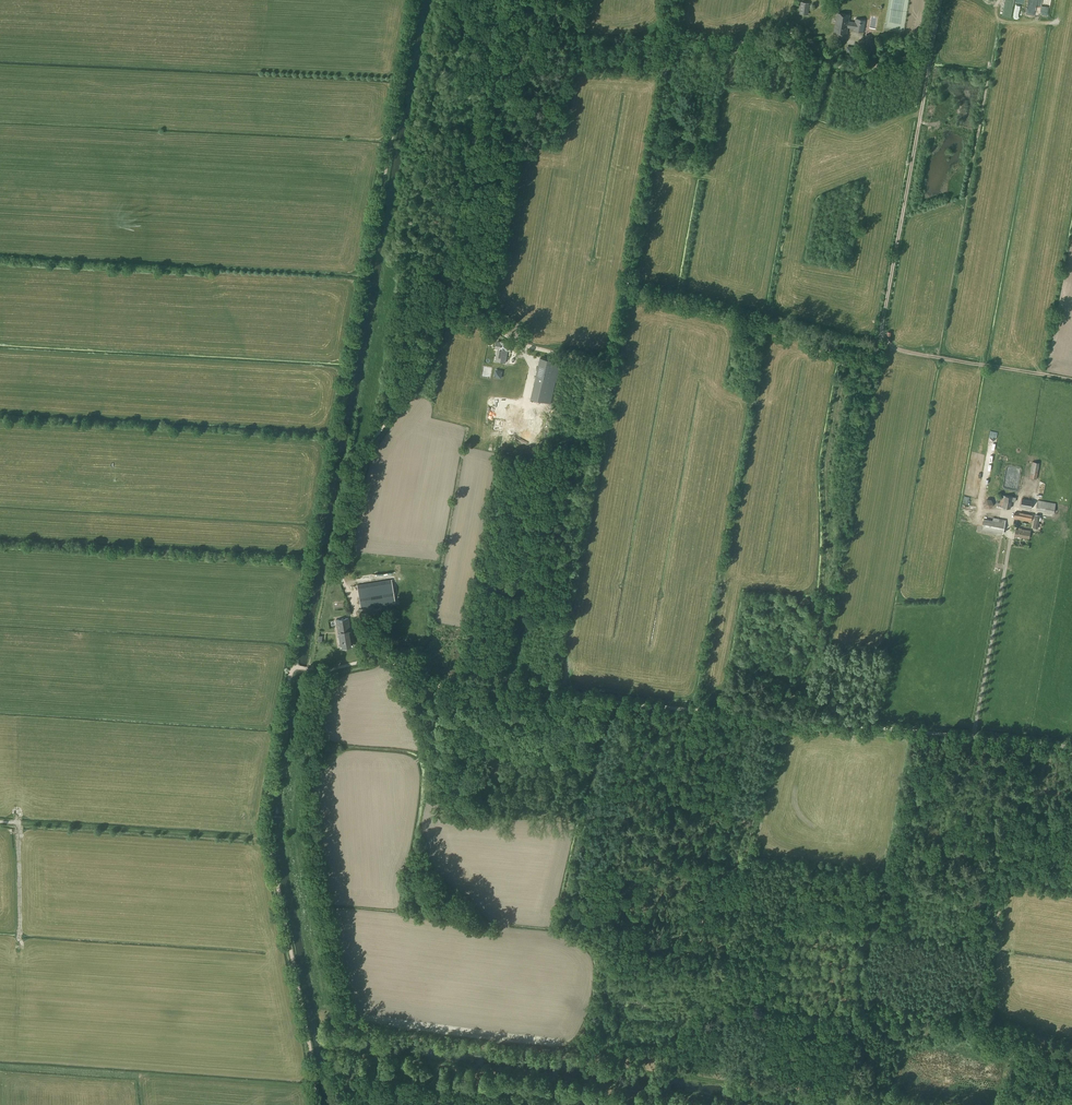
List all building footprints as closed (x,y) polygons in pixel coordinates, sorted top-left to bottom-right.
[(809,3),(801,2),(799,12),(808,13),(809,3)] [(854,27),(853,31),(864,32),(866,20),(855,18),(855,22),(848,21),(849,15),(838,13),(834,32),(846,34),(847,26),(854,27)] [(877,41),(874,42),(872,37),(871,37),(870,35),(865,37),(866,39),(864,39),(869,54),(877,52),(876,48),(879,47),(877,41)] [(498,348),(496,361),(505,363),(508,350),(510,350),(511,345),(507,344),(507,343),(501,342),(501,343),(497,342),(496,348),(498,348)] [(540,358),(535,381),(555,385),(560,362),(549,360),(540,358)] [(551,403),(555,385),(535,381),(531,399),(551,403)] [(503,386),(501,396),(510,398),(511,388),(503,386)] [(1029,478),(1037,479),(1040,463),(1032,462),(1029,478)] [(1001,495),(1000,503),(999,506),(1011,508),(1012,501),(1015,502),(1016,497),(1001,495)] [(1020,507),(1031,509),(1033,500),(1022,498),(1020,507)] [(1054,513),(1056,503),(1038,500),(1036,510),(1054,513)] [(1015,512),(1014,519),(1031,522),(1032,515),(1020,512),(1015,512)] [(982,530),(1003,534),(1005,523),(1006,520),(993,518),(992,520),(984,519),(982,530)] [(1016,529),(1014,536),(1029,539),(1030,531),(1022,529),(1022,528),(1019,528),(1018,530),(1016,529)] [(357,585),(361,608),(395,603),(391,579),(357,585)] [(338,633),(340,648),(353,646),(348,618),(335,620),(338,633)] [(610,947),(611,945),(611,944),(611,942),(610,940),(609,939),(608,938),(606,938),(604,938),(603,939),(601,940),(601,942),(600,944),(601,945),(602,947),(603,948),(605,948),(607,948),(608,948),(610,947)]
